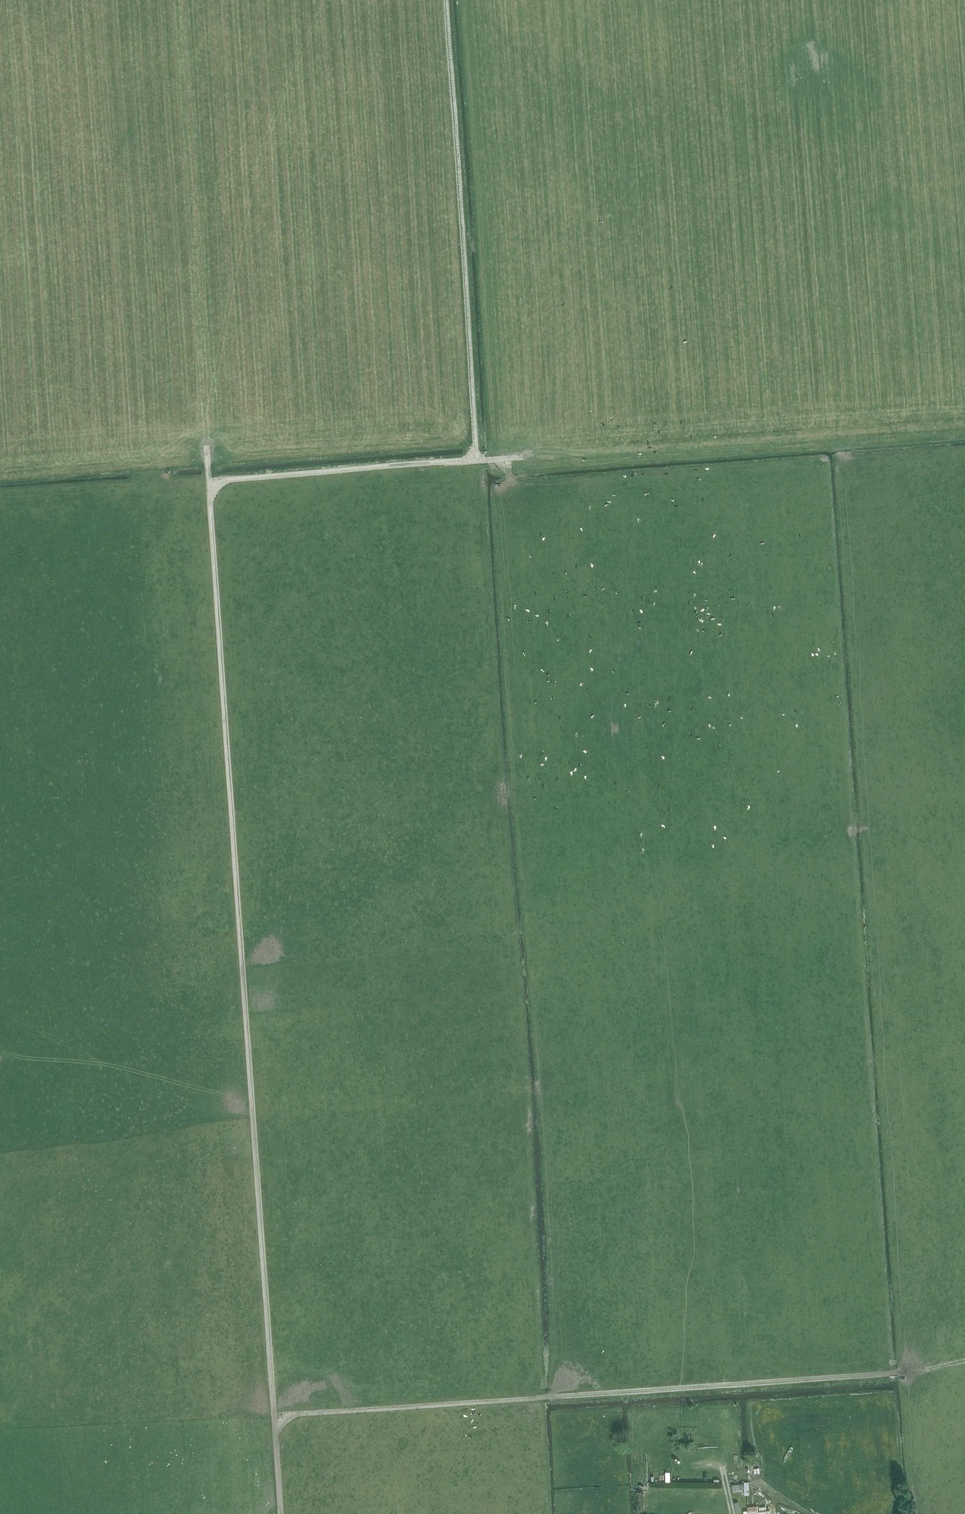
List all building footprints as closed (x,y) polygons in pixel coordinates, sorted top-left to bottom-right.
[(770,1510),(767,1510),(766,1506),(757,1507),(757,1506),(747,1507),(748,1513),(771,1513),(770,1510)]
